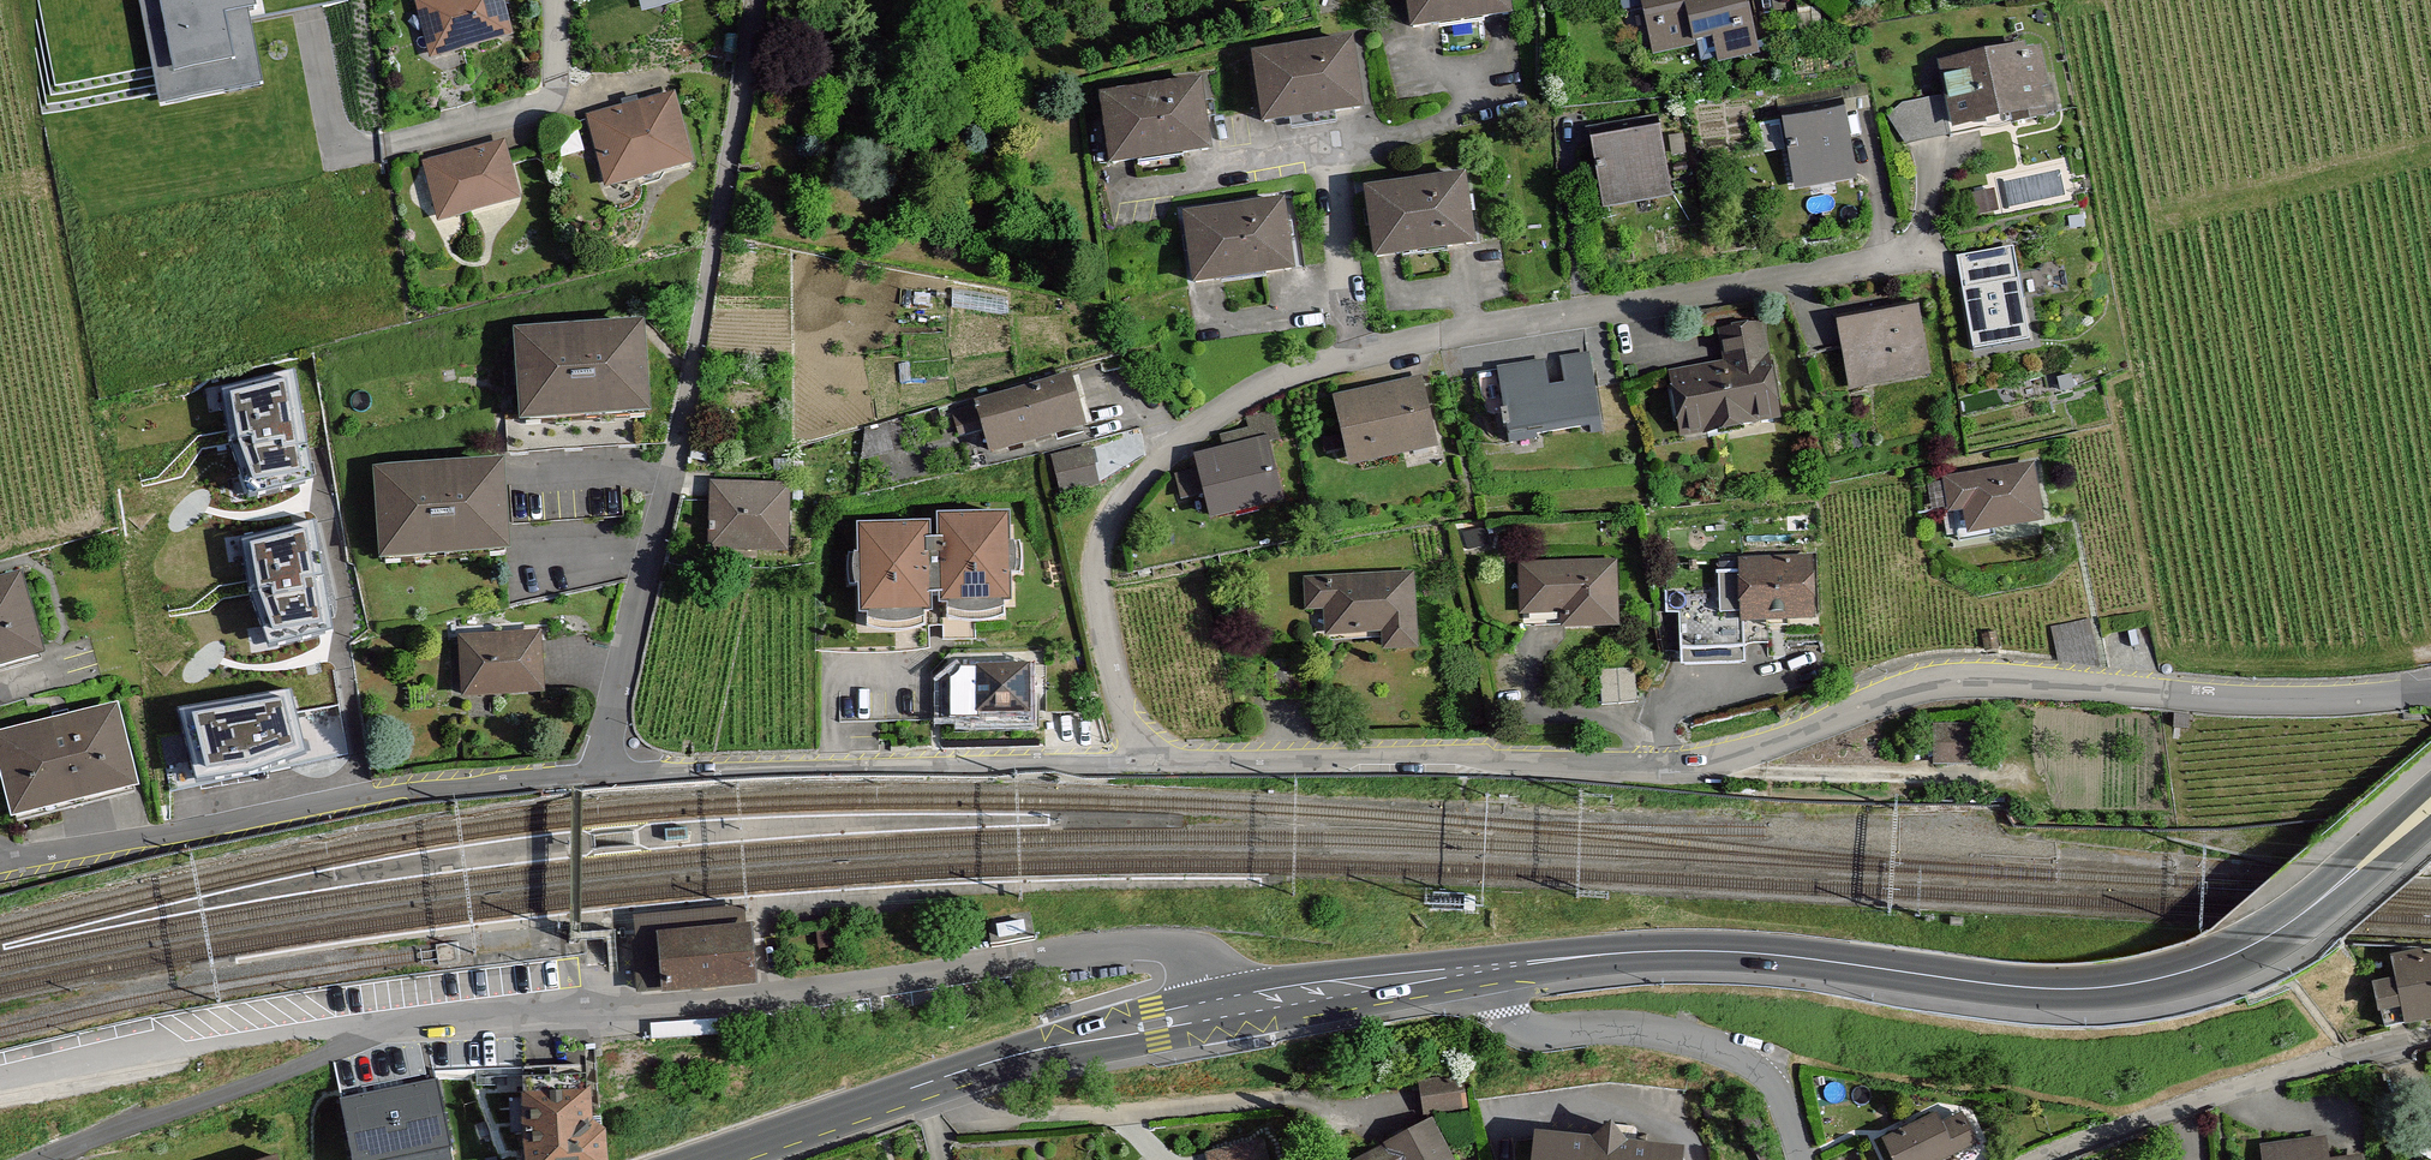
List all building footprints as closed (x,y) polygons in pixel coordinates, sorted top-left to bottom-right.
[(127,53),(189,38),(194,58),(248,45),(238,0),(114,0),(127,53)] [(509,40),(498,0),(418,0),(410,2),(426,62),(509,40)] [(1409,32),(1507,19),(1505,0),(1404,0),(1409,32)] [(1652,57),(1693,49),(1687,23),(1747,11),(1745,0),(1640,0),(1652,57)] [(1248,55),(1257,127),(1356,114),(1347,43),(1248,55)] [(1937,68),(1952,133),(2013,119),(2015,130),(2048,122),(2032,47),(1937,68)] [(1095,98),(1104,170),(1203,157),(1194,85),(1095,98)] [(587,112),(605,186),(696,163),(677,89),(587,112)] [(1784,122),(1795,188),(1855,177),(1844,111),(1784,122)] [(1589,143),(1600,210),(1669,198),(1658,131),(1589,143)] [(438,221),(521,200),(505,140),(422,161),(438,221)] [(1361,192),(1370,263),(1469,251),(1460,179),(1361,192)] [(1180,219),(1189,291),(1288,278),(1278,207),(1180,219)] [(2024,240),(1962,251),(1981,348),(2043,336),(2024,240)] [(1938,300),(1851,317),(1865,388),(1952,371),(1938,300)] [(1731,360),(1676,372),(1690,436),(1791,415),(1770,315),(1723,325),(1731,360)] [(517,327),(520,413),(647,408),(643,322),(517,327)] [(1501,363),(1518,440),(1609,420),(1592,343),(1501,363)] [(254,492),(320,473),(289,367),(222,387),(254,492)] [(1425,369),(1337,395),(1357,462),(1445,437),(1425,369)] [(993,455),(1089,426),(1074,374),(952,410),(961,440),(986,432),(993,455)] [(1274,435),(1202,455),(1221,520),(1293,500),(1274,435)] [(1095,441),(1055,451),(1063,485),(1103,475),(1095,441)] [(2040,451),(1951,474),(1968,539),(2057,516),(2040,451)] [(372,463),(375,549),(502,544),(498,458),(372,463)] [(709,551),(791,551),(791,483),(709,483),(709,551)] [(943,512),(941,604),(1012,605),(1013,513),(943,512)] [(861,520),(860,612),(931,613),(932,521),(861,520)] [(319,522),(250,531),(264,640),(333,631),(319,522)] [(1628,546),(1523,552),(1525,607),(1575,605),(1576,625),(1632,623),(1628,546)] [(1830,557),(1753,558),(1754,620),(1831,619),(1830,557)] [(1419,563),(1308,571),(1310,605),(1337,603),(1340,634),(1391,630),(1392,648),(1426,646),(1419,563)] [(39,658),(18,575),(0,580),(0,668),(39,658)] [(2096,616),(2058,620),(2062,659),(2100,655),(2096,616)] [(461,635),(465,696),(546,692),(543,631),(461,635)] [(1042,710),(1042,656),(939,657),(939,711),(1042,710)] [(1639,697),(1638,664),(1605,665),(1606,698),(1639,697)] [(293,684),(186,709),(202,775),(308,750),(293,684)] [(13,817),(136,786),(115,703),(0,731),(0,765),(13,817)] [(754,909),(638,915),(642,991),(768,985),(766,947),(765,927),(755,928),(754,909)] [(1024,922),(996,926),(998,940),(1026,936),(1024,922)] [(2373,968),(2388,1024),(2430,1012),(2430,952),(2373,968)] [(658,1024),(658,1044),(729,1044),(729,1024),(658,1024)] [(455,1077),(458,1116),(541,1111),(544,1159),(630,1159),(626,1083),(539,1088),(538,1072),(455,1077)] [(1466,1075),(1424,1077),(1425,1107),(1468,1105),(1466,1075)] [(339,1098),(351,1159),(396,1159),(452,1150),(439,1079),(339,1098)] [(1893,1137),(1903,1159),(1947,1159),(1989,1141),(1971,1101),(1893,1137)] [(1349,1159),(1465,1159),(1440,1113),(1349,1159)] [(1537,1131),(1534,1159),(1678,1159),(1680,1148),(1537,1131)] [(1264,1132),(1208,1148),(1211,1159),(1272,1159),(1264,1132)] [(2250,1144),(2252,1159),(2364,1159),(2363,1154),(2324,1159),(2321,1135),(2250,1144)]
